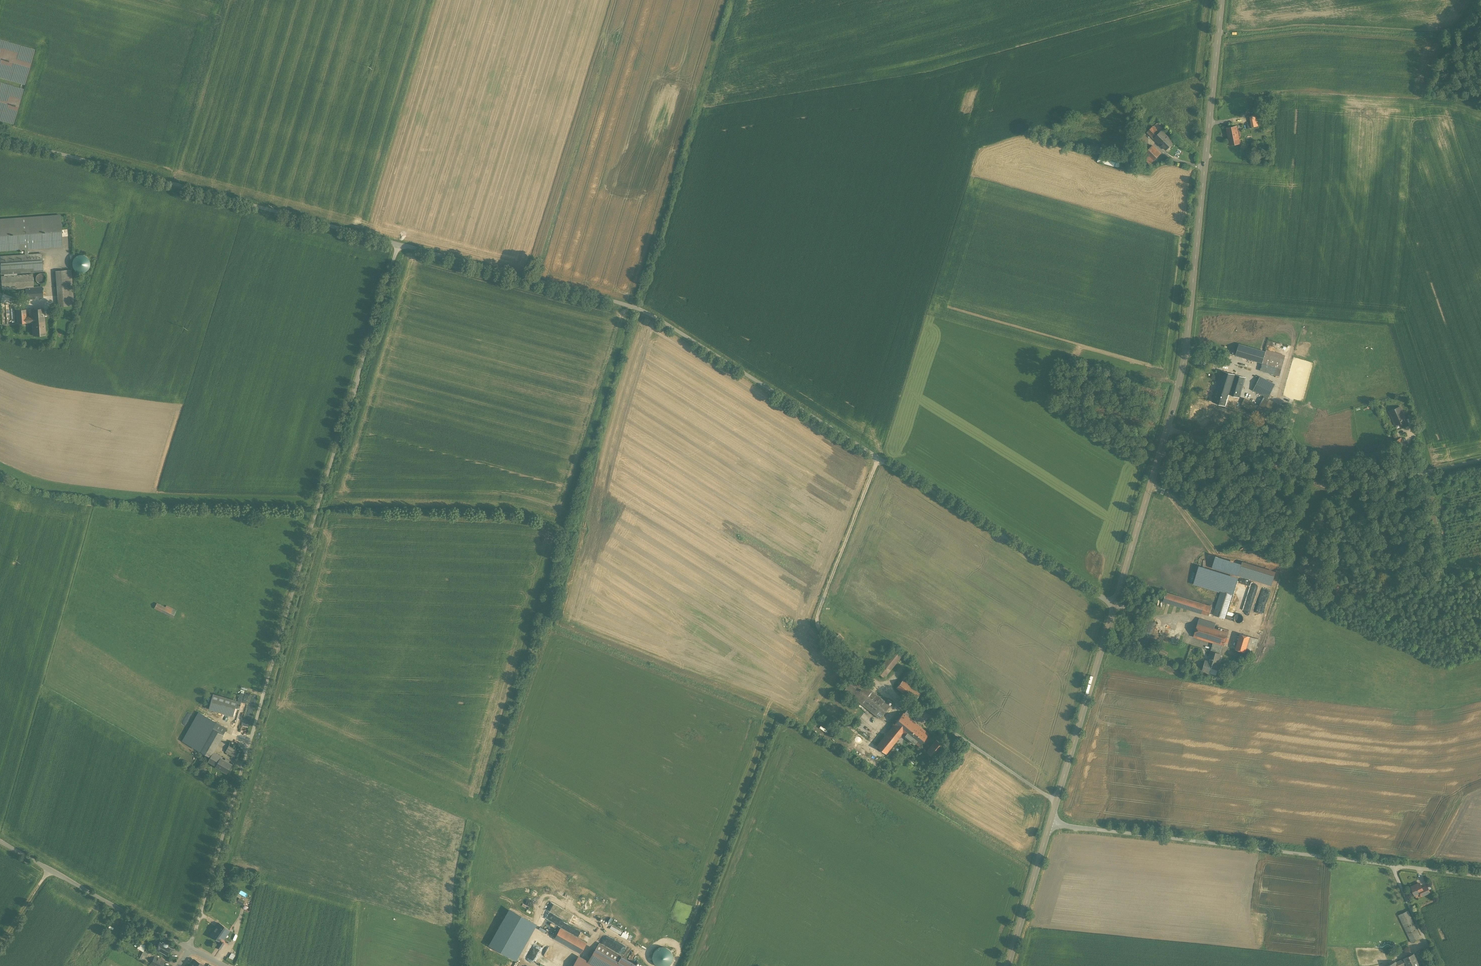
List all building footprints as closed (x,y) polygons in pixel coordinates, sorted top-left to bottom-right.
[(0,40),(0,76),(24,83),(34,50),(0,40)] [(0,83),(0,119),(13,123),(23,89),(0,83)] [(1256,115),(1250,116),(1252,127),(1258,126),(1256,115)] [(1237,126),(1226,128),(1230,145),(1243,142),(1242,138),(1239,138),(1237,126)] [(1152,127),(1147,132),(1153,138),(1154,137),(1158,133),(1152,127)] [(1173,143),(1161,130),(1158,133),(1154,137),(1166,150),(1173,143)] [(1160,153),(1152,145),(1141,156),(1150,164),(1160,153)] [(1100,154),(1099,162),(1120,167),(1122,159),(1100,154)] [(0,222),(0,237),(1,249),(61,244),(59,218),(0,222)] [(0,256),(0,262),(1,274),(4,273),(4,276),(17,275),(17,273),(43,271),(42,253),(0,256)] [(72,262),(72,265),(73,267),(74,270),(76,271),(79,272),(82,272),(84,272),(87,270),(88,268),(89,266),(90,263),(89,260),(87,258),(85,256),(83,255),(80,255),(77,256),(75,257),(73,259),(72,262)] [(71,270),(55,271),(57,286),(67,285),(68,305),(73,305),(71,270)] [(40,273),(39,273),(38,273),(37,274),(36,275),(36,276),(35,277),(35,278),(35,279),(36,280),(36,281),(37,282),(38,282),(38,283),(39,283),(40,283),(41,283),(42,283),(43,283),(43,282),(44,282),(45,281),(45,280),(46,279),(46,278),(46,277),(45,276),(45,275),(44,274),(43,274),(43,273),(42,273),(40,273)] [(4,276),(1,276),(2,289),(25,288),(25,287),(25,288),(33,287),(32,274),(17,275),(4,276)] [(67,285),(57,286),(58,306),(68,305),(67,285)] [(33,287),(25,288),(25,287),(25,288),(26,299),(43,298),(42,286),(33,287)] [(44,308),(28,309),(28,313),(29,313),(29,317),(25,317),(25,309),(17,310),(18,323),(32,322),(32,320),(44,319),(44,308)] [(44,319),(32,320),(32,322),(33,335),(45,334),(44,319)] [(1259,350),(1239,344),(1235,355),(1262,363),(1265,352),(1259,350)] [(1285,357),(1265,352),(1262,363),(1281,368),(1285,357)] [(1281,368),(1262,363),(1260,370),(1279,376),(1281,368)] [(1244,378),(1222,371),(1217,384),(1240,392),(1244,378)] [(1292,371),(1291,371),(1290,371),(1288,372),(1287,372),(1286,373),(1285,374),(1285,375),(1284,376),(1284,377),(1284,378),(1284,379),(1285,380),(1285,381),(1285,382),(1286,383),(1287,384),(1288,384),(1289,385),(1290,385),(1291,385),(1293,385),(1294,385),(1296,384),(1297,383),(1297,382),(1298,382),(1298,380),(1299,379),(1299,378),(1299,377),(1298,376),(1298,375),(1297,374),(1297,373),(1296,372),(1295,372),(1294,371),(1292,371)] [(1274,384),(1259,377),(1253,390),(1259,393),(1261,390),(1269,394),(1274,384)] [(1240,392),(1217,384),(1212,401),(1225,405),(1229,393),(1239,396),(1240,392)] [(1259,406),(1244,398),(1240,406),(1255,413),(1257,409),(1267,415),(1275,402),(1264,396),(1259,406)] [(1404,417),(1400,407),(1389,412),(1395,425),(1402,422),(1404,425),(1410,423),(1407,416),(1404,417)] [(1405,446),(1400,438),(1393,442),(1400,454),(1418,443),(1415,439),(1405,446)] [(1240,566),(1215,559),(1213,565),(1238,573),(1240,566)] [(1238,578),(1199,565),(1193,584),(1219,592),(1220,590),(1221,591),(1232,594),(1233,595),(1238,578)] [(1270,593),(1266,593),(1267,590),(1262,589),(1260,599),(1268,601),(1270,593)] [(1216,607),(1213,615),(1225,618),(1232,594),(1221,591),(1217,603),(1216,607)] [(1209,606),(1166,592),(1163,601),(1209,615),(1212,606),(1209,606)] [(154,609),(173,617),(177,610),(166,605),(166,606),(157,602),(154,609)] [(1238,613),(1237,614),(1236,614),(1235,615),(1235,616),(1234,616),(1234,617),(1234,618),(1234,619),(1234,620),(1235,620),(1235,621),(1236,622),(1237,622),(1239,623),(1240,622),(1241,622),(1242,621),(1243,620),(1243,619),(1243,618),(1243,617),(1243,616),(1242,615),(1241,614),(1240,614),(1240,613),(1238,613)] [(1228,632),(1214,628),(1215,623),(1199,618),(1193,636),(1214,642),(1224,646),(1228,632)] [(1250,636),(1240,633),(1235,649),(1245,652),(1250,636)] [(1258,639),(1250,636),(1245,652),(1253,654),(1258,639)] [(1224,646),(1214,642),(1211,651),(1220,653),(1222,645),(1224,646)] [(894,649),(877,671),(884,677),(902,655),(894,649)] [(1211,651),(1208,661),(1205,660),(1203,670),(1216,674),(1218,664),(1217,664),(1220,654),(1220,653),(1211,651)] [(890,705),(855,677),(844,690),(880,718),(890,705)] [(920,694),(903,680),(896,687),(913,701),(920,694)] [(237,701),(214,694),(209,709),(233,716),(237,701)] [(200,751),(217,722),(199,712),(182,741),(200,751)] [(929,733),(904,712),(893,725),(902,732),(903,732),(918,745),(929,733)] [(217,722),(200,751),(211,757),(211,756),(213,752),(227,728),(217,722)] [(902,732),(893,725),(876,746),(886,753),(903,732),(902,732)] [(950,751),(936,739),(926,751),(940,763),(950,751)] [(238,750),(229,745),(226,751),(234,756),(238,750)] [(222,757),(213,752),(211,756),(219,761),(221,758),(222,757)] [(221,758),(219,761),(216,766),(226,772),(231,764),(221,758)] [(1419,883),(1411,887),(1415,895),(1421,892),(1423,891),(1422,888),(1419,883)] [(1426,886),(1422,888),(1423,891),(1421,892),(1422,896),(1429,892),(1426,886)] [(550,902),(543,916),(548,918),(551,911),(560,916),(561,913),(563,914),(562,916),(569,920),(572,913),(550,902)] [(510,909),(490,944),(515,959),(535,924),(510,909)] [(1421,938),(1408,911),(1398,915),(1411,942),(1421,938)] [(123,918),(118,916),(115,921),(120,924),(123,918)] [(229,930),(218,923),(210,934),(218,940),(224,933),(226,934),(229,930)] [(587,942),(561,927),(555,938),(581,953),(587,942)] [(163,943),(159,941),(155,948),(166,955),(170,947),(167,945),(163,943)] [(599,942),(588,961),(596,965),(638,965),(621,957),(622,956),(599,942)] [(672,947),(654,947),(655,965),(668,965),(673,965),(672,947)] [(148,952),(144,959),(151,963),(150,963),(156,965),(161,965),(164,960),(155,955),(154,955),(148,952)] [(1404,958),(1396,962),(1397,965),(1403,965),(1407,964),(1408,965),(1419,965),(1413,954),(1404,958)]
